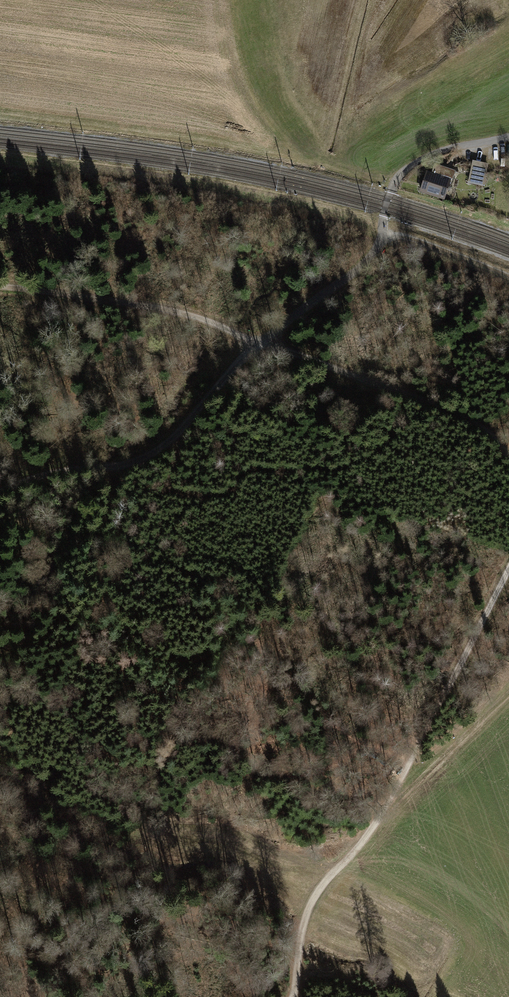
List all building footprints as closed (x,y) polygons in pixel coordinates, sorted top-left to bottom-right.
[(487,164),(473,161),(468,182),(483,185),(487,164)] [(431,173),(426,171),(419,192),(444,200),(450,182),(451,182),(455,170),(434,163),(431,173)]
